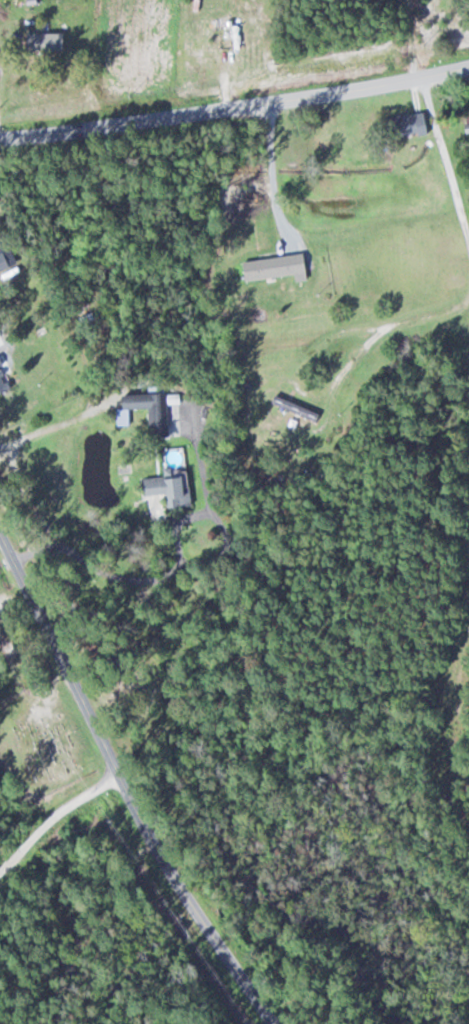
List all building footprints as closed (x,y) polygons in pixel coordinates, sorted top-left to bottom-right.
[(242,33),(241,16),(198,17),(198,34),(242,33)] [(68,53),(68,39),(37,39),(37,53),(68,53)] [(380,119),(383,138),(424,133),(422,113),(380,119)] [(239,259),(241,279),(302,273),(300,254),(239,259)] [(3,313),(0,314),(0,332),(10,328),(3,313)] [(78,319),(81,324),(91,318),(87,313),(78,319)] [(8,385),(0,373),(0,391),(8,385)] [(148,437),(182,436),(181,392),(164,393),(164,386),(146,386),(148,437)] [(128,425),(128,411),(115,411),(115,425),(128,425)] [(140,475),(141,495),(168,494),(169,505),(186,504),(186,475),(140,475)]
